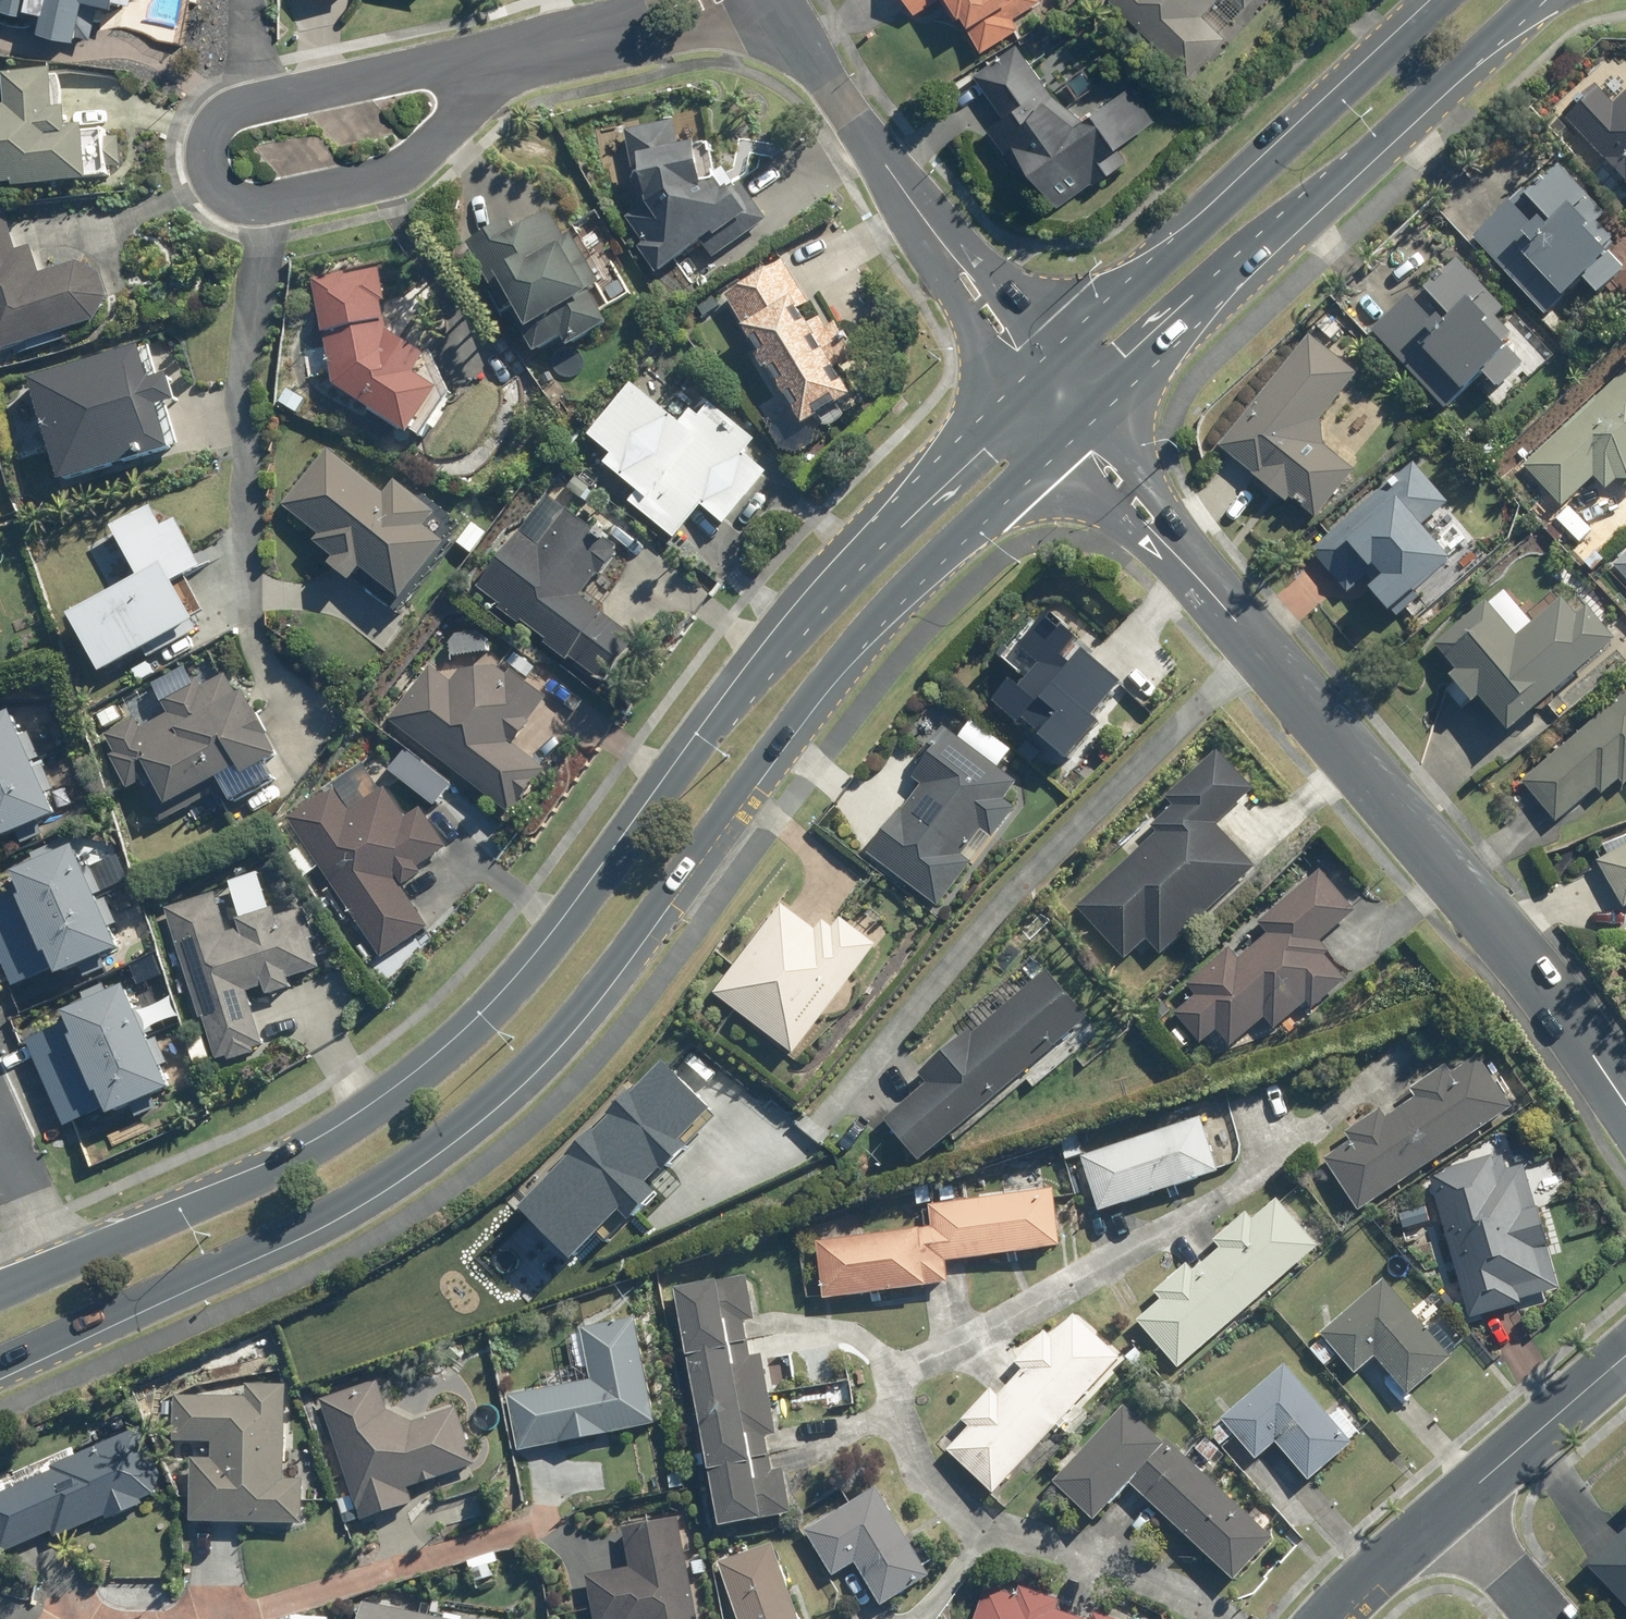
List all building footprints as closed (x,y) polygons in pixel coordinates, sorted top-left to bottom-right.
[(47,16),(46,22),(80,29),(86,0),(0,0),(0,6),(47,16)] [(918,14),(941,0),(909,0),(918,14)] [(1015,20),(1044,2),(1043,0),(946,0),(960,21),(965,18),(986,52),(1022,29),(1015,20)] [(1114,1),(1193,77),(1228,40),(1203,17),(1220,0),(1115,0),(1114,1)] [(1258,0),(1239,0),(1249,9),(1258,0)] [(1029,180),(1035,176),(1060,209),(1129,158),(1122,147),(1158,121),(1136,91),(1083,131),(1058,97),(1019,45),(977,76),(1007,118),(991,130),(1029,180)] [(86,137),(85,129),(84,124),(67,125),(57,126),(52,65),(7,69),(10,101),(0,102),(0,181),(15,180),(15,184),(88,178),(88,174),(87,166),(124,164),(122,135),(86,137)] [(1572,117),(1625,175),(1625,93),(1618,100),(1604,85),(1572,117)] [(629,216),(646,241),(641,245),(659,272),(704,241),(715,257),(770,219),(743,179),(736,184),(725,168),(698,187),(691,145),(683,146),(680,124),(675,121),(629,129),(642,207),(629,216)] [(1555,171),(1540,184),(1542,188),(1535,194),(1532,191),(1523,199),(1521,197),(1472,241),(1540,317),(1579,283),(1593,299),(1624,271),(1604,249),(1611,244),(1594,226),(1603,217),(1587,199),(1583,202),(1555,171)] [(550,207),(517,227),(510,215),(470,240),(510,306),(515,302),(545,347),(570,331),(576,341),(615,316),(594,283),(604,276),(573,226),(564,232),(550,207)] [(18,250),(5,209),(0,211),(0,349),(97,318),(109,296),(101,272),(79,260),(41,273),(32,246),(18,250)] [(1415,293),(1379,326),(1451,404),(1487,370),(1501,386),(1530,359),(1515,344),(1509,337),(1517,330),(1501,313),(1509,305),(1464,256),(1419,298),(1415,293)] [(853,395),(835,367),(858,354),(848,337),(839,323),(831,328),(824,316),(811,324),(801,308),(814,301),(786,257),(731,292),(750,324),(808,422),(853,395)] [(329,345),(334,374),(335,374),(337,381),(411,430),(414,432),(415,429),(442,385),(419,370),(427,356),(390,330),(388,320),(386,321),(384,302),(378,269),(318,278),(329,345)] [(1313,333),(1228,439),(1321,516),(1358,469),(1326,444),(1324,418),(1361,371),(1313,333)] [(154,376),(144,341),(35,374),(65,477),(174,445),(161,403),(154,376)] [(309,379),(334,374),(329,345),(313,348),(303,350),(309,379)] [(1598,474),(1610,487),(1625,472),(1625,371),(1528,464),(1566,504),(1598,474)] [(634,381),(592,430),(614,449),(605,460),(640,489),(633,498),(676,535),(704,503),(727,521),(769,471),(745,451),(756,438),(714,403),(691,431),(634,381)] [(307,399),(287,388),(279,402),(299,413),(307,399)] [(576,421),(564,434),(574,444),(587,431),(576,421)] [(330,447),(286,503),(364,564),(404,595),(449,539),(428,523),(438,509),(397,476),(386,491),(330,447)] [(1401,462),(1412,474),(1426,461),(1416,449),(1401,462)] [(1377,587),(1394,607),(1456,554),(1427,521),(1449,503),(1420,467),(1412,474),(1407,469),(1316,545),(1352,589),(1382,563),(1392,574),(1377,587)] [(142,576),(74,612),(104,669),(196,619),(198,619),(196,615),(176,579),(203,565),(177,518),(165,525),(155,504),(115,525),(142,576)] [(523,532),(481,586),(604,679),(636,637),(581,595),(614,550),(616,548),(570,511),(543,546),(539,544),(523,532)] [(1625,572),(1625,555),(1617,563),(1625,572)] [(1493,602),(1442,645),(1464,670),(1486,695),(1516,729),(1623,639),(1595,606),(1585,614),(1570,597),(1522,638),(1493,602)] [(997,706),(1063,767),(1070,774),(1122,717),(1117,713),(1129,700),(1083,657),(1088,652),(1051,617),(999,672),(1015,687),(997,706)] [(450,638),(452,656),(494,651),(492,634),(450,638)] [(392,717),(512,812),(547,767),(519,745),(516,742),(514,741),(549,696),(512,667),(508,673),(497,665),(462,669),(452,682),(431,666),(392,717)] [(198,677),(164,696),(172,712),(144,726),(138,716),(108,731),(118,752),(113,755),(130,787),(142,781),(162,820),(216,792),(220,800),(275,771),(270,759),(278,755),(245,690),(238,694),(227,675),(203,686),(198,677)] [(1527,780),(1561,820),(1618,771),(1625,779),(1625,695),(1527,780)] [(13,709),(0,715),(0,839),(59,813),(13,709)] [(876,855),(911,880),(904,889),(944,917),(953,905),(1022,808),(1013,801),(1026,783),(1007,769),(1020,751),(978,721),(966,739),(963,738),(955,732),(925,775),(930,780),(876,855)] [(1153,833),(1161,842),(1084,911),(1131,962),(1154,941),(1166,955),(1261,869),(1220,825),(1261,788),(1227,751),(1174,800),(1181,808),(1153,833)] [(335,785),(289,817),(385,956),(430,925),(398,877),(446,843),(422,809),(408,819),(386,787),(352,810),(335,785)] [(0,889),(0,951),(15,984),(58,964),(62,974),(117,950),(71,846),(38,861),(17,871),(21,880),(0,889)] [(1602,862),(1625,902),(1625,848),(1602,862)] [(1308,996),(1315,1003),(1342,980),(1337,974),(1335,972),(1325,960),(1324,959),(1319,953),(1315,956),(1308,947),(1318,938),(1351,910),(1342,899),(1331,886),(1330,885),(1321,875),(1266,922),(1276,934),(1239,965),(1230,954),(1193,985),(1202,996),(1182,1014),(1202,1037),(1218,1024),(1232,1040),(1266,1012),(1276,1023),(1308,996)] [(169,906),(219,1059),(229,1056),(253,1048),(266,1044),(249,992),(265,985),(289,978),(321,967),(311,939),(301,909),(278,917),(277,913),(242,924),(243,927),(228,932),(215,891),(169,906)] [(830,919),(821,931),(787,906),(720,998),(801,1057),(858,980),(884,943),(851,919),(844,929),(830,919)] [(934,1082),(892,1119),(925,1157),(1090,1015),(1055,974),(978,1039),(973,1033),(926,1073),(934,1082)] [(57,1027),(28,1039),(67,1125),(110,1105),(113,1114),(167,1090),(121,988),(89,1002),(68,1011),(72,1020),(57,1027)] [(205,1035),(188,1040),(195,1062),(212,1058),(205,1035)] [(1421,1097),(1406,1108),(1440,1157),(1516,1106),(1483,1057),(1456,1075),(1421,1097)] [(1355,1141),(1328,1160),(1362,1210),(1440,1157),(1406,1108),(1389,1119),(1355,1141)] [(1205,1119),(1088,1159),(1106,1211),(1223,1171),(1205,1119)] [(1077,1133),(1063,1138),(1068,1157),(1083,1154),(1077,1133)] [(1508,1159),(1435,1178),(1472,1312),(1523,1297),(1562,1287),(1528,1163),(1510,1167),(1508,1159)] [(933,1202),(930,1185),(917,1187),(919,1205),(933,1202)] [(1056,1189),(943,1204),(950,1258),(1063,1243),(1056,1189)] [(1256,1219),(1211,1258),(1252,1306),(1321,1245),(1281,1199),(1256,1219)] [(937,1226),(819,1241),(827,1297),(953,1281),(950,1258),(943,1204),(934,1205),(937,1226)] [(1163,1299),(1140,1320),(1181,1368),(1252,1306),(1211,1258),(1198,1270),(1163,1299)] [(749,1277),(682,1291),(705,1409),(774,1395),(767,1357),(754,1359),(746,1319),(756,1318),(749,1277)] [(1388,1280),(1325,1331),(1358,1371),(1378,1354),(1409,1393),(1451,1358),(1388,1280)] [(1079,1315),(1059,1337),(1016,1380),(1063,1424),(1124,1359),(1079,1315)] [(590,1379),(506,1394),(516,1447),(652,1422),(633,1316),(581,1326),(590,1379)] [(1312,1348),(1327,1366),(1339,1355),(1324,1337),(1312,1348)] [(1226,1421),(1238,1434),(1239,1433),(1259,1456),(1278,1440),(1312,1479),(1354,1442),(1352,1439),(1331,1416),(1288,1366),(1225,1420),(1226,1421)] [(1063,1424),(1016,1380),(975,1426),(952,1452),(997,1494),(1063,1424)] [(381,1382),(325,1400),(364,1519),(416,1502),(412,1487),(478,1466),(460,1408),(414,1424),(390,1411),(381,1382)] [(247,1397),(178,1395),(176,1441),(214,1441),(214,1458),(194,1458),(191,1520),(303,1523),(304,1480),(284,1479),(285,1449),(287,1384),(250,1384),(248,1384),(247,1397)] [(774,1395),(705,1409),(725,1524),(761,1518),(761,1519),(796,1513),(788,1470),(778,1472),(771,1437),(781,1436),(774,1395)] [(1128,1406),(1057,1482),(1098,1519),(1133,1481),(1149,1498),(1189,1456),(1171,1439),(1167,1443),(1128,1406)] [(1224,1446),(1238,1434),(1226,1421),(1212,1434),(1224,1446)] [(48,1466),(49,1469),(0,1491),(0,1552),(49,1530),(52,1537),(102,1514),(104,1518),(140,1503),(138,1499),(151,1493),(158,1474),(137,1426),(48,1466)] [(1205,1437),(1194,1449),(1207,1461),(1219,1449),(1205,1437)] [(1149,1498),(1238,1582),(1277,1540),(1189,1456),(1149,1498)] [(879,1487),(809,1531),(837,1576),(859,1563),(885,1605),(934,1575),(879,1487)] [(353,1495),(339,1500),(345,1516),(358,1511),(353,1495)] [(681,1517),(623,1528),(631,1568),(589,1576),(598,1618),(701,1618),(681,1517)] [(1590,1564),(1625,1602),(1625,1530),(1590,1564)] [(723,1562),(742,1618),(802,1618),(777,1544),(723,1562)] [(709,1557),(694,1561),(697,1574),(712,1571),(709,1557)] [(485,1560),(468,1566),(474,1581),(491,1575),(485,1560)] [(973,1618),(1072,1618),(1073,1616),(1054,1610),(1057,1600),(1017,1586),(1014,1594),(985,1584),(973,1618)] [(363,1618),(446,1618),(367,1603),(363,1618)]
